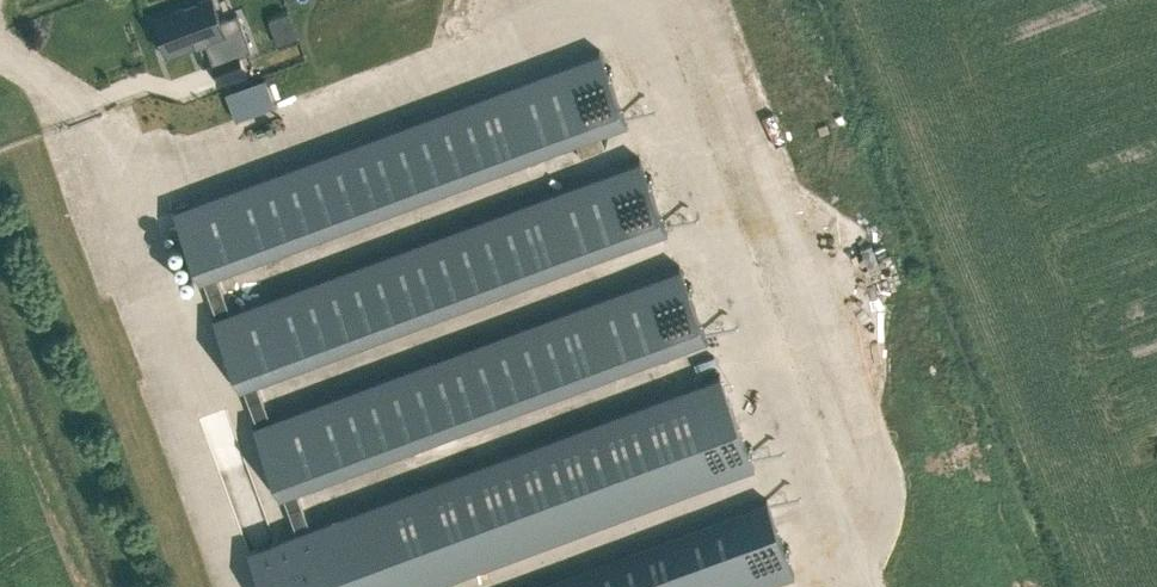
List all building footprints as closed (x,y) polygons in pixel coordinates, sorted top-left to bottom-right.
[(207,0),(199,0),(150,17),(164,56),(220,36),(207,0)] [(599,48),(172,206),(200,281),(627,122),(599,48)] [(213,314),(240,389),(667,231),(640,156),(213,314)] [(253,422),(281,497),(708,339),(680,264),(253,422)] [(248,547),(263,586),(424,586),(754,465),(720,372),(248,547)] [(525,586),(756,586),(794,573),(766,498),(525,586)]
